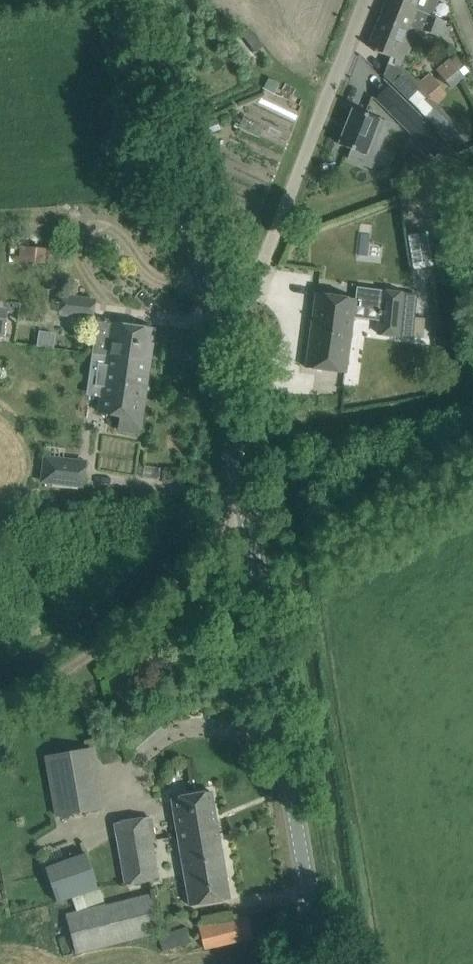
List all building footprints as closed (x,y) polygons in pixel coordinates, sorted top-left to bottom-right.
[(426,15),(388,0),(387,0),(368,47),(375,49),(374,51),(390,58),(396,60),(400,50),(403,51),(408,53),(412,42),(417,29),(421,31),(426,15)] [(426,15),(429,16),(435,0),(388,0),(426,15)] [(426,15),(421,31),(427,33),(439,38),(444,22),(432,18),(429,16),(426,15)] [(456,54),(436,70),(449,87),(470,70),(456,54)] [(377,99),(433,156),(446,143),(389,87),(377,99)] [(425,95),(413,107),(449,143),(461,131),(425,95)] [(339,144),(352,150),(349,159),(371,168),(388,124),(352,110),(339,144)] [(27,261),(43,261),(44,248),(27,247),(27,261)] [(413,337),(416,294),(380,290),(377,334),(413,337)] [(355,300),(335,297),(316,294),(306,367),(346,372),(355,300)] [(93,308),(60,303),(58,322),(91,326),(93,308)] [(111,325),(106,357),(149,362),(153,330),(134,327),(111,325)] [(40,330),(40,344),(57,345),(58,331),(40,330)] [(99,413),(121,416),(118,430),(139,433),(149,362),(106,357),(99,413)] [(84,463),(44,458),(42,482),(81,487),(84,463)] [(92,749),(46,757),(49,774),(95,766),(92,751),(92,749)] [(171,798),(176,830),(191,827),(194,842),(219,838),(211,791),(171,798)] [(124,885),(156,880),(146,819),(114,824),(124,885)] [(194,842),(191,827),(176,830),(190,906),(229,899),(219,838),(194,842)] [(160,931),(151,892),(66,913),(76,953),(160,931)] [(198,926),(204,948),(252,936),(247,914),(198,926)]
